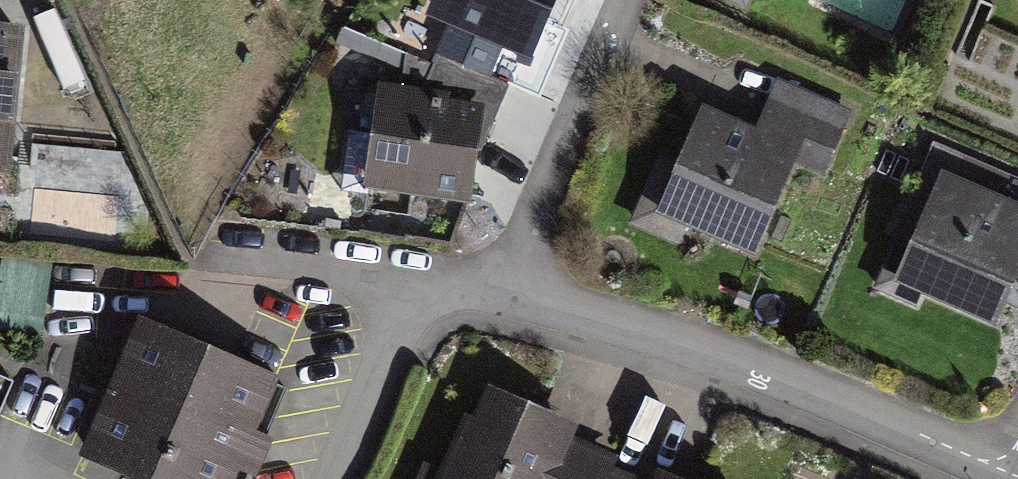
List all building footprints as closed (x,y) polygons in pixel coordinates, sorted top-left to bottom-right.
[(425,24),(527,68),(556,0),(435,0),(425,24)] [(20,26),(0,24),(0,167),(5,168),(20,26)] [(701,114),(656,219),(746,257),(785,166),(819,180),(845,118),(775,88),(755,136),(701,114)] [(481,105),(380,94),(369,199),(469,210),(481,105)] [(940,177),(894,286),(988,325),(1017,254),(1017,210),(940,177)] [(45,328),(51,262),(2,258),(0,280),(0,324),(45,328)] [(134,326),(82,457),(140,478),(235,478),(274,380),(134,326)] [(593,470),(561,456),(572,431),(476,390),(437,478),(589,478),(593,470)] [(632,466),(626,478),(662,478),(632,466)] [(589,478),(614,478),(593,470),(589,478)]
